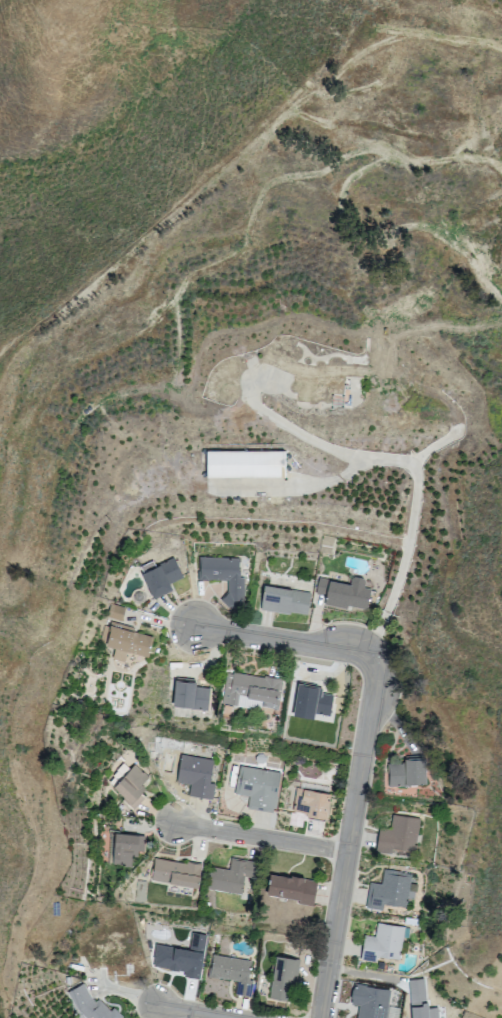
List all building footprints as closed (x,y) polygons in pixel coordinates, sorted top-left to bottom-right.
[(301,352),(295,366),(274,358),(280,343),(301,352)] [(347,359),(345,397),(332,397),(332,400),(323,400),(323,395),(318,395),(318,403),(295,402),(296,372),(305,372),(305,368),(313,368),(313,363),(333,364),(334,359),(347,359)] [(368,363),(367,378),(351,378),(351,363),(368,363)] [(226,380),(216,377),(209,399),(226,404),(228,398),(236,401),(240,389),(224,384),(226,380)] [(205,455),(206,480),(286,481),(285,453),(205,455)] [(154,601),(174,591),(171,585),(185,578),(174,557),(155,566),(153,561),(140,567),(143,574),(141,575),(154,601)] [(201,581),(201,558),(241,559),(241,571),(242,571),(242,578),(246,578),(245,600),(234,612),(222,600),(229,594),(229,582),(201,581)] [(366,582),(365,589),(372,590),(368,610),(348,606),(348,610),(325,606),(327,597),(317,595),(321,578),(352,585),(353,580),(356,578),(364,579),(366,582)] [(264,586),(261,610),(290,614),(290,612),(308,614),(311,593),(264,586)] [(124,622),(127,609),(112,605),(110,619),(124,622)] [(149,658),(105,647),(110,626),(155,637),(149,658)] [(238,706),(230,705),(235,673),(266,679),(267,676),(285,680),(281,706),(276,705),(276,703),(248,698),(248,696),(240,695),(238,706)] [(212,689),(210,710),(173,706),(176,681),(197,683),(196,687),(212,689)] [(297,726),(290,724),(292,715),(295,715),(300,684),(324,688),(323,694),(335,696),(331,716),(316,713),(315,719),(299,716),(297,726)] [(216,785),(214,801),(190,797),(191,786),(178,783),(182,755),(215,761),(211,784),(216,785)] [(388,764),(389,786),(405,786),(405,785),(426,784),(426,770),(429,770),(428,758),(404,759),(404,763),(388,764)] [(128,769),(123,765),(107,782),(112,786),(128,769)] [(136,765),(149,777),(142,785),(146,789),(142,793),(146,798),(135,810),(113,789),(136,765)] [(241,767),(236,795),(251,798),(249,809),(274,813),(275,808),(278,809),(280,798),(278,798),(282,774),(241,767)] [(297,789),(293,812),(308,814),(307,816),(328,819),(332,794),(297,789)] [(393,815),(391,829),(380,827),(376,848),(414,854),(420,819),(393,815)] [(116,835),(114,865),(126,865),(126,867),(132,868),(133,857),(138,858),(139,852),(146,852),(146,836),(116,835)] [(156,859),(152,881),(199,889),(203,865),(188,862),(188,864),(156,859)] [(212,868),(209,890),(242,895),(245,877),(256,879),(258,863),(232,859),(230,871),(212,868)] [(382,911),(366,908),(370,883),(382,884),(384,871),(412,875),(407,908),(383,904),(382,911)] [(268,894),(271,874),(293,878),(293,875),(307,877),(306,880),(318,882),(314,907),(299,904),(300,900),(268,894)] [(399,960),(377,957),(376,962),(361,959),(365,936),(375,937),(377,923),(405,928),(399,960)] [(158,943),(155,964),(172,967),(172,969),(201,974),(207,933),(194,931),(191,948),(158,943)] [(221,947),(210,945),(212,934),(223,936),(221,947)] [(253,963),(250,981),(255,982),(252,998),(238,996),(240,983),(210,978),(214,957),(253,963)] [(277,957),(271,999),(292,1003),(295,984),(298,984),(302,961),(277,957)] [(413,1017),(441,1017),(440,1009),(430,1010),(426,979),(410,981),(413,1017)] [(390,990),(386,1017),(357,1017),(359,1005),(351,1004),(354,985),(390,990)] [(115,1009),(124,1017),(86,1017),(78,1011),(69,995),(85,986),(94,1000),(97,1003),(100,1000),(112,1012),(115,1009)]
